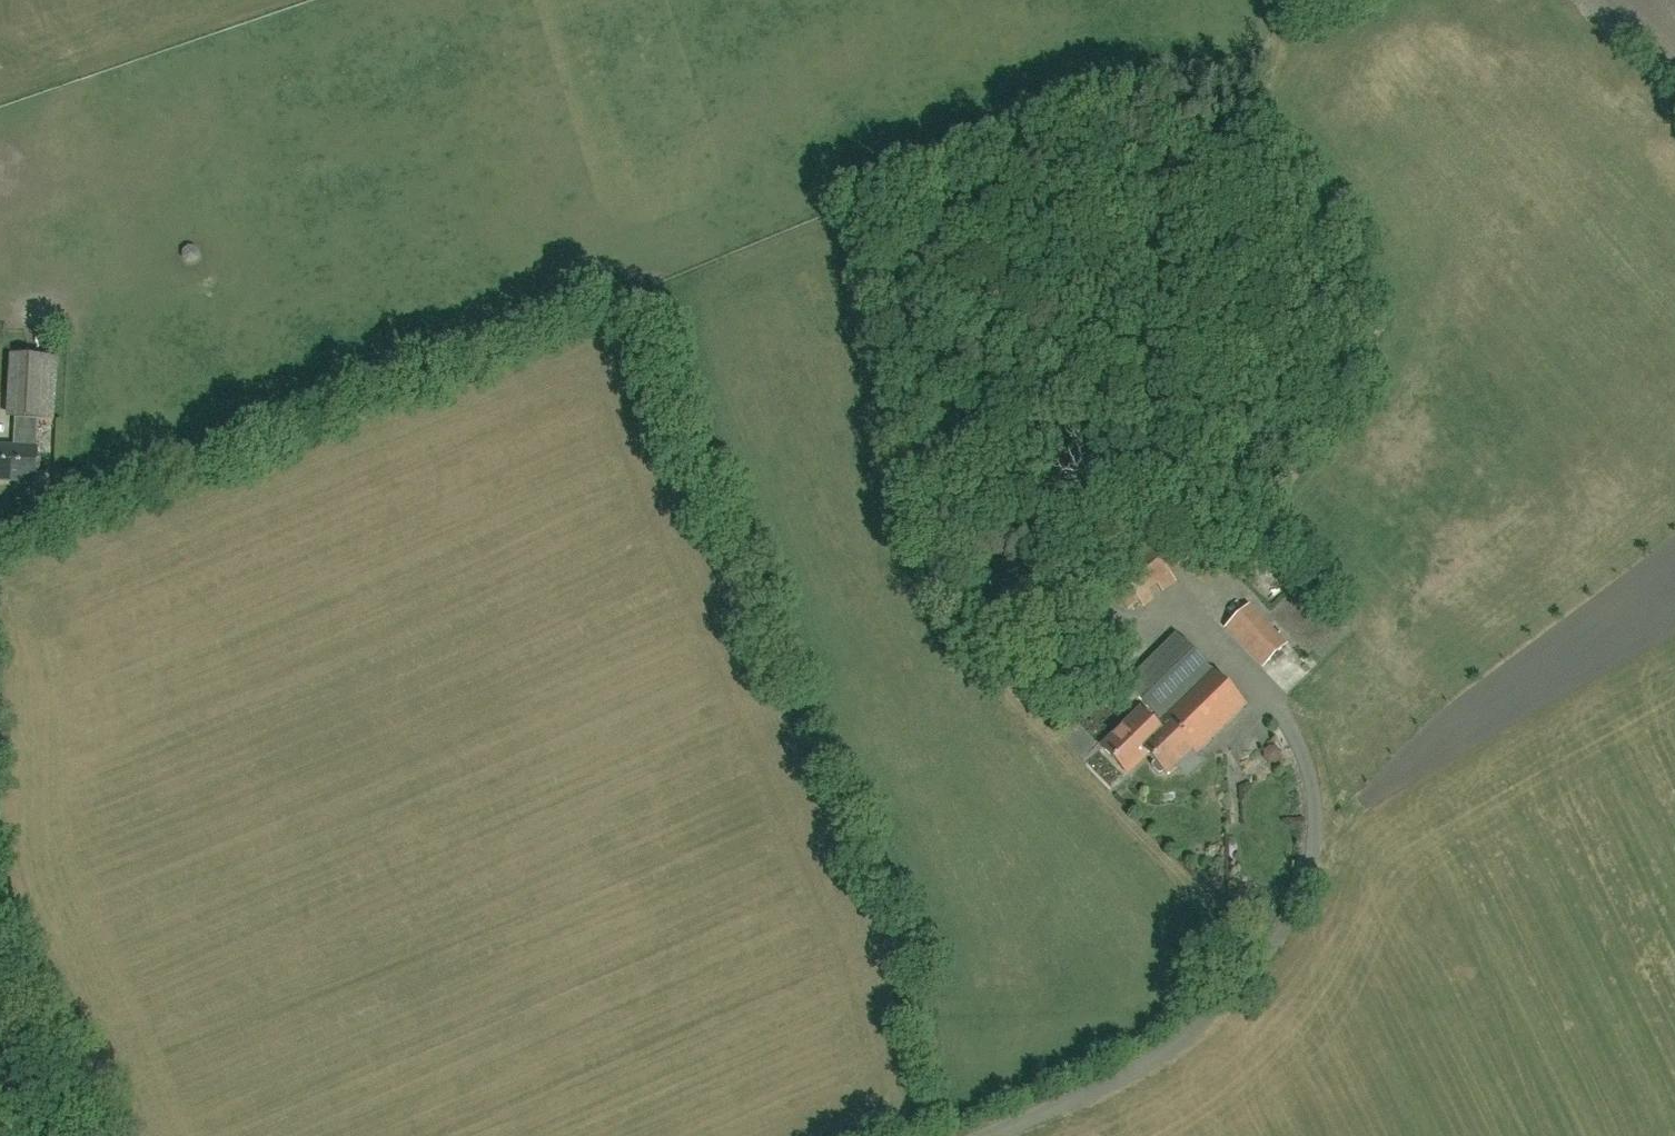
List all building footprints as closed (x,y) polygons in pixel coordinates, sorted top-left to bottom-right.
[(17,357),(14,419),(14,421),(15,421),(13,449),(0,448),(0,482),(34,484),(36,450),(37,421),(53,422),(56,359),(17,357)] [(1112,567),(1120,577),(1110,588),(1127,610),(1139,603),(1143,608),(1154,599),(1149,594),(1157,587),(1163,594),(1177,583),(1143,541),(1112,567)] [(1248,607),(1226,628),(1264,667),(1286,645),(1248,607)] [(1322,664),(1352,649),(1343,631),(1313,646),(1322,664)] [(1196,754),(1245,705),(1176,636),(1126,687),(1160,721),(1155,726),(1140,712),(1103,749),(1128,774),(1147,755),(1155,763),(1153,766),(1153,769),(1159,774),(1162,774),(1164,772),(1167,775),(1192,750),(1196,754)]
